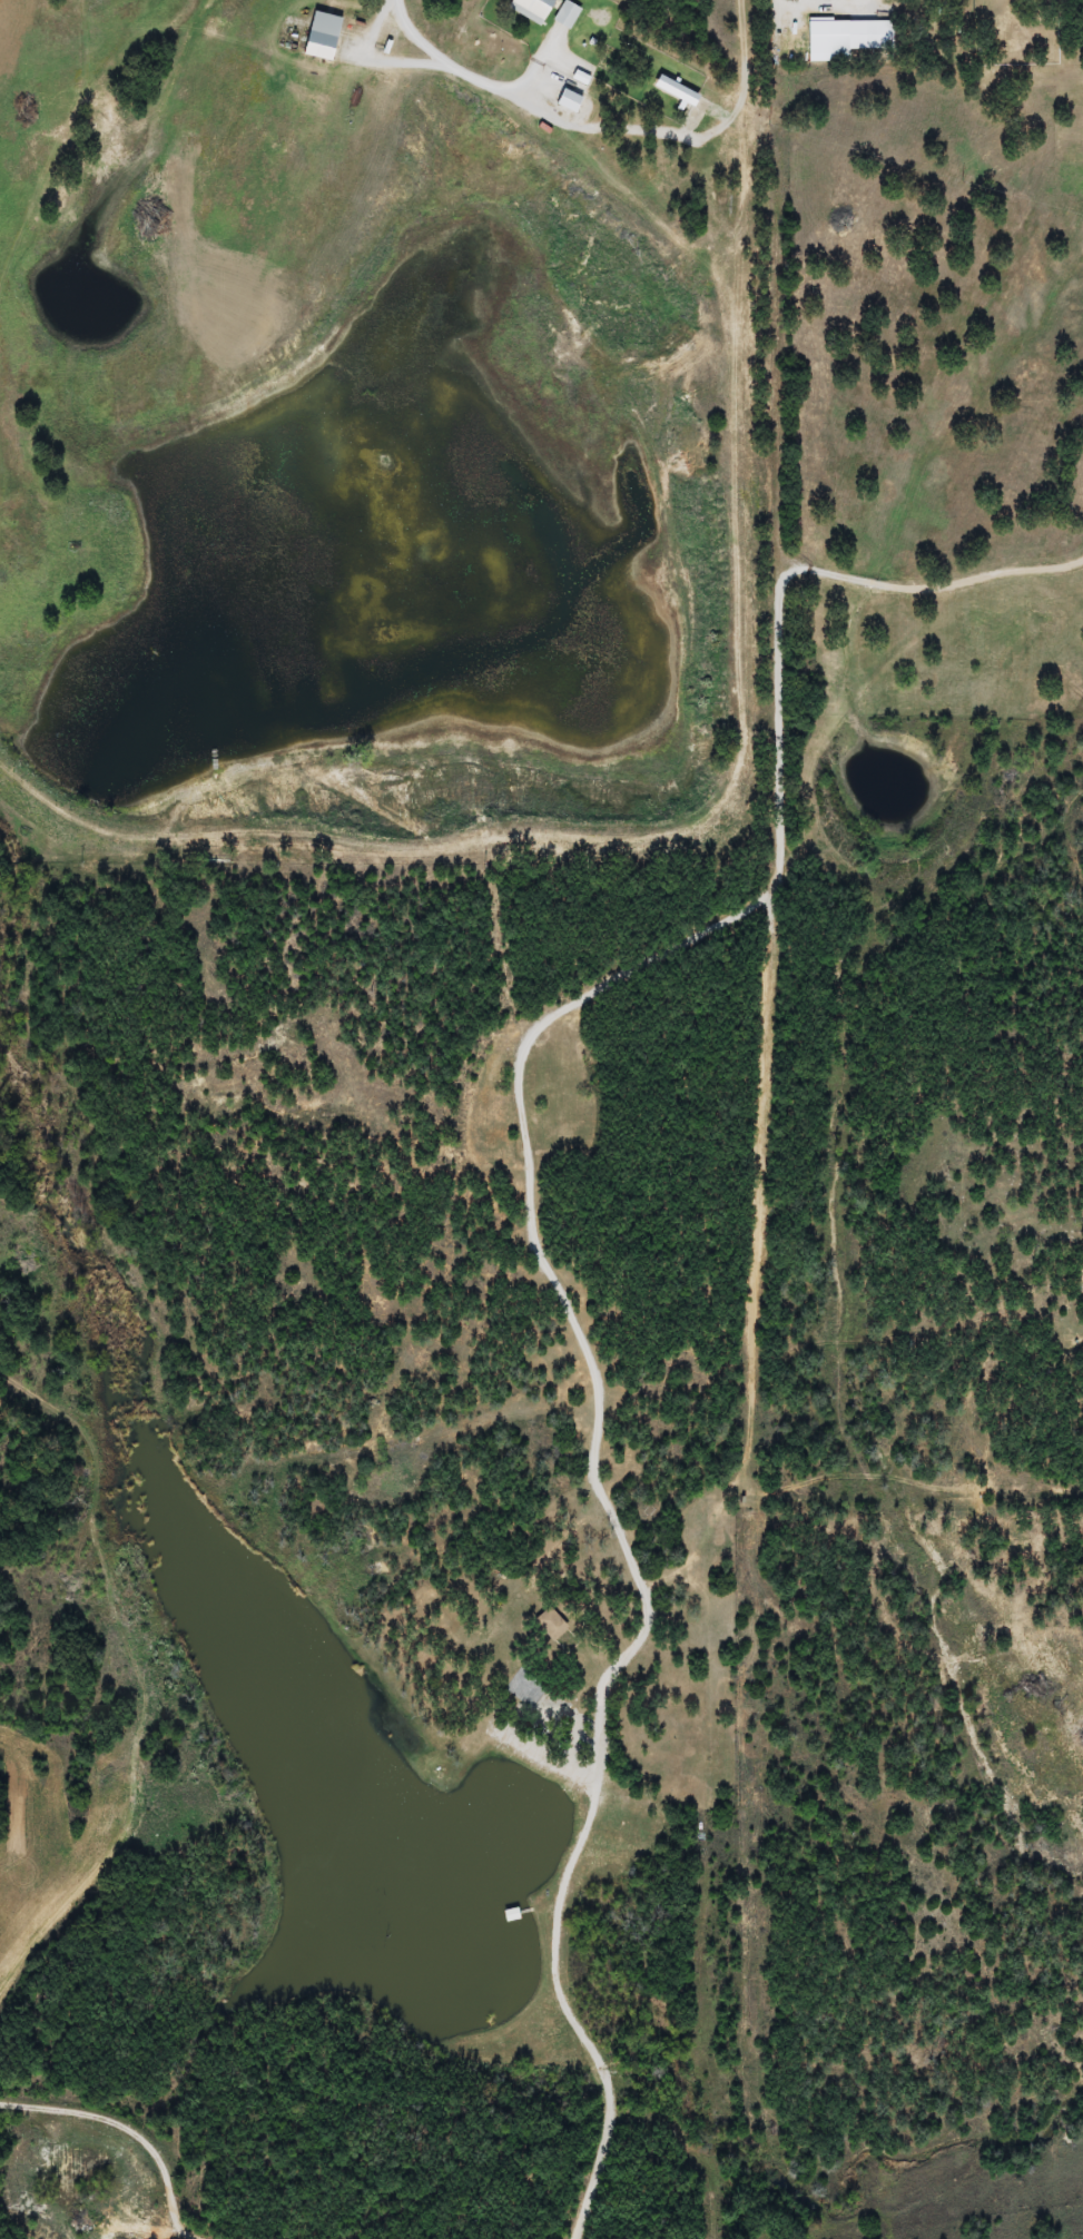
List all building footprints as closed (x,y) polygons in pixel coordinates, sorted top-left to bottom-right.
[(505,9),(539,26),(552,0),(509,0),(505,9)] [(552,24),(570,31),(578,7),(560,1),(552,24)] [(339,17),(307,10),(297,54),(329,61),(339,17)] [(805,19),(805,54),(848,54),(848,19),(805,19)] [(532,1621),(552,1642),(568,1627),(548,1606),(532,1621)]
